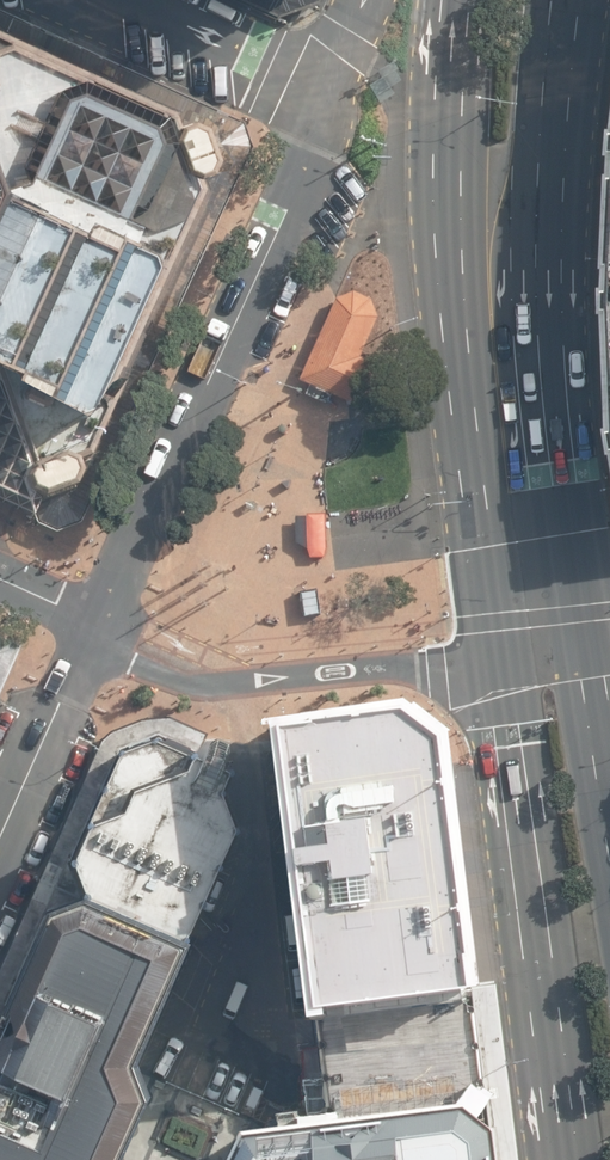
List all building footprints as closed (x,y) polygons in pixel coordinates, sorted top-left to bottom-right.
[(0,30),(0,494),(41,513),(74,500),(228,163),(215,128),(0,30)] [(372,359),(364,355),(381,316),(374,298),(356,290),(338,298),(303,378),(314,383),(309,393),(331,404),(336,394),(372,411),(386,401),(395,382),(393,368),(380,363),(372,359)] [(340,582),(312,583),(312,608),(341,607),(340,582)] [(445,728),(401,695),(296,708),(296,711),(264,715),(302,1018),(312,1017),(320,1016),(319,1008),(472,987),(475,987),(472,963),(475,963),(445,728)] [(57,892),(188,950),(238,823),(211,754),(156,735),(121,754),(57,892)] [(188,950),(57,892),(0,1032),(0,1159),(122,1159),(147,1105),(134,1075),(188,950)] [(496,985),(486,986),(475,987),(472,987),(319,1008),(320,1016),(312,1017),(326,1126),(236,1137),(226,1159),(519,1159),(496,985)]
